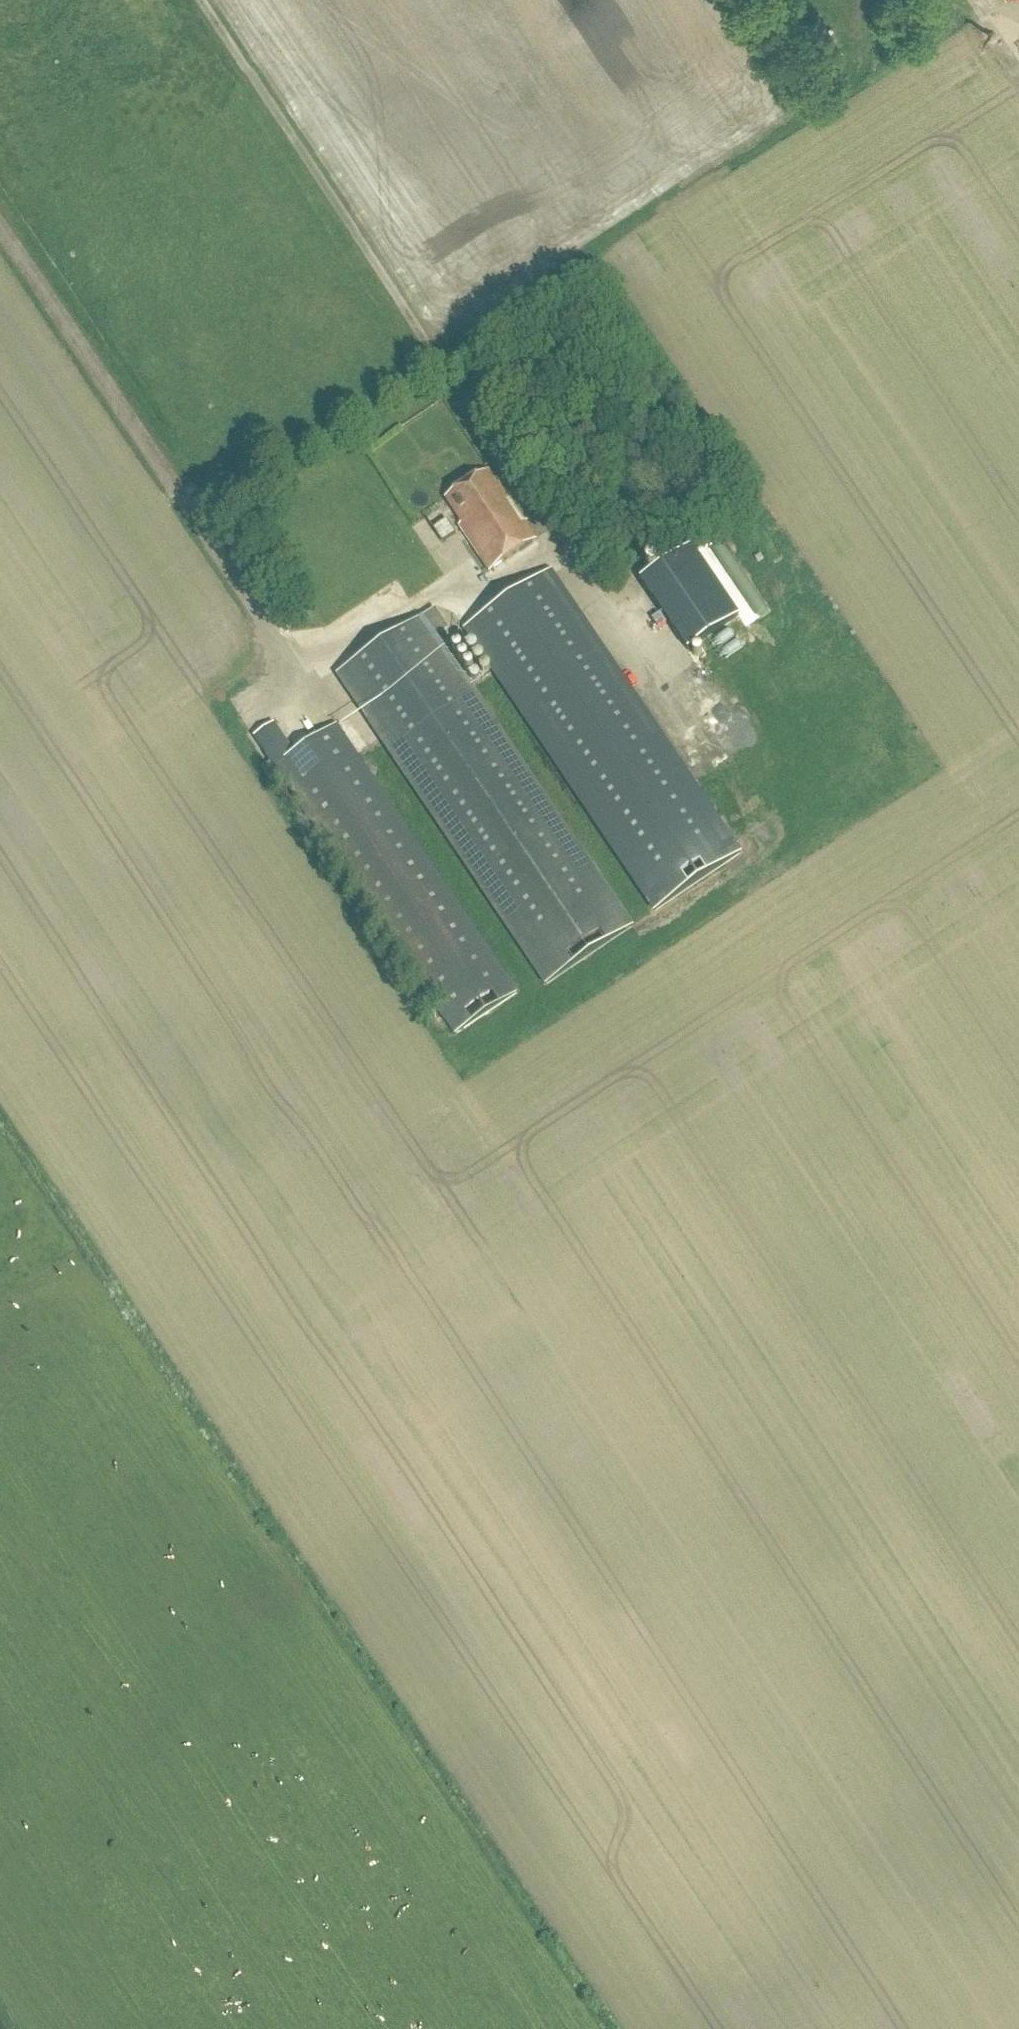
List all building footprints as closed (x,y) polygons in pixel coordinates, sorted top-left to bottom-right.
[(495,480),(488,470),(444,499),(461,524),(457,526),(488,573),(537,541),(497,479),(495,480)] [(427,517),(445,541),(459,531),(441,507),(427,517)] [(688,652),(739,618),(691,547),(640,581),(688,652)] [(550,573),(465,630),(655,913),(740,855),(550,573)] [(547,986),(632,928),(437,638),(448,631),(435,612),(424,619),(339,676),(547,986)] [(455,1036),(517,995),(337,727),(295,756),(274,725),(254,738),(455,1036)]
